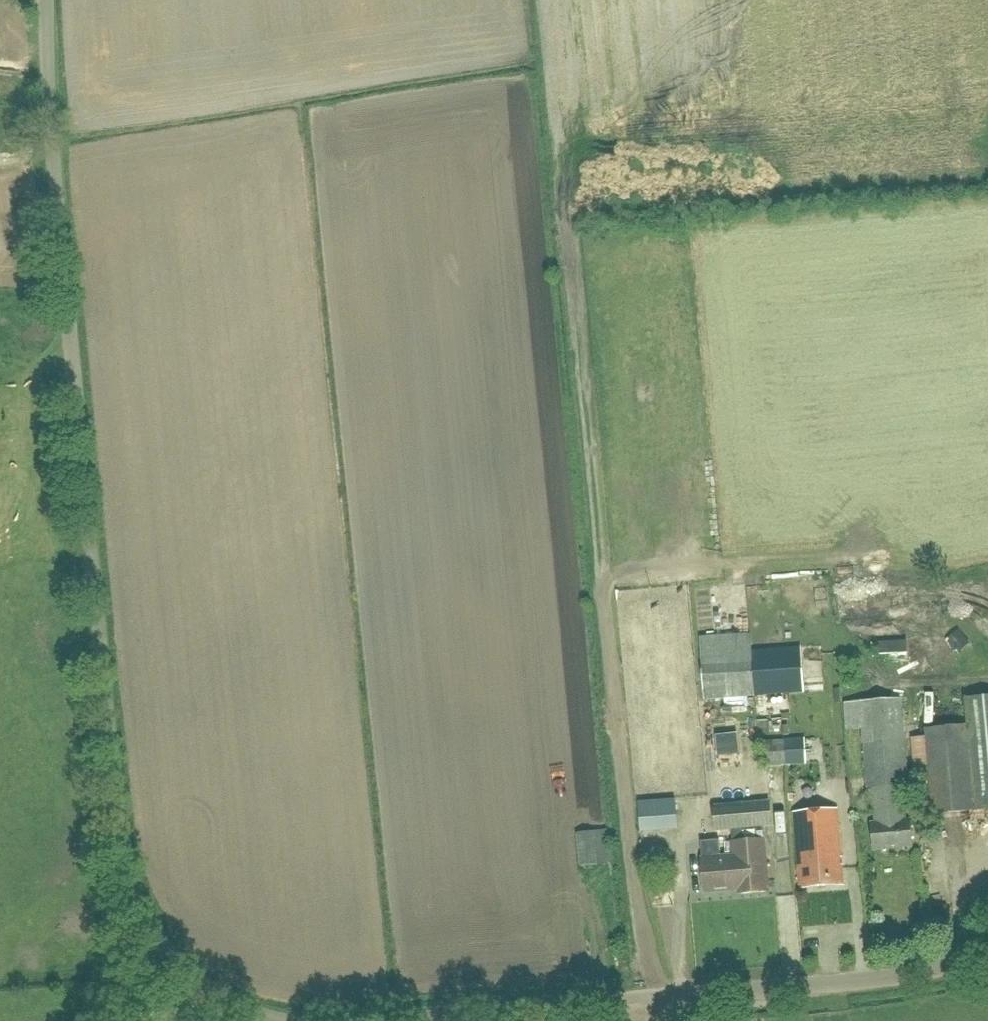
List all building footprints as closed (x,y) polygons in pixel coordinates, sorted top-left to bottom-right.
[(949,636),(961,648),(971,638),(959,625),(949,636)] [(749,634),(699,637),(704,700),(754,697),(750,650),(750,640),(749,634)] [(800,646),(750,650),(754,697),(803,694),(800,646)] [(872,850),(910,846),(908,820),(905,820),(904,808),(907,808),(898,697),(844,702),(847,731),(860,729),(866,788),(870,788),(874,824),(869,824),(872,850)] [(973,811),(987,810),(987,697),(964,700),(966,726),(924,729),(931,814),(973,811)] [(750,755),(749,734),(730,735),(731,756),(750,755)] [(805,739),(782,740),(784,766),(806,765),(805,739)] [(762,741),(760,742),(763,768),(784,766),(782,740),(762,741)] [(739,805),(739,809),(741,829),(742,829),(743,842),(730,843),(731,857),(719,858),(718,841),(700,843),(701,859),(700,859),(703,894),(737,891),(738,895),(768,892),(762,828),(770,827),(768,802),(739,805)] [(675,804),(637,807),(639,831),(677,828),(675,804)] [(714,832),(741,829),(739,809),(712,811),(714,832)] [(792,813),(795,851),(798,889),(842,885),(836,809),(792,813)] [(594,832),(576,834),(580,868),(597,866),(594,832)]
